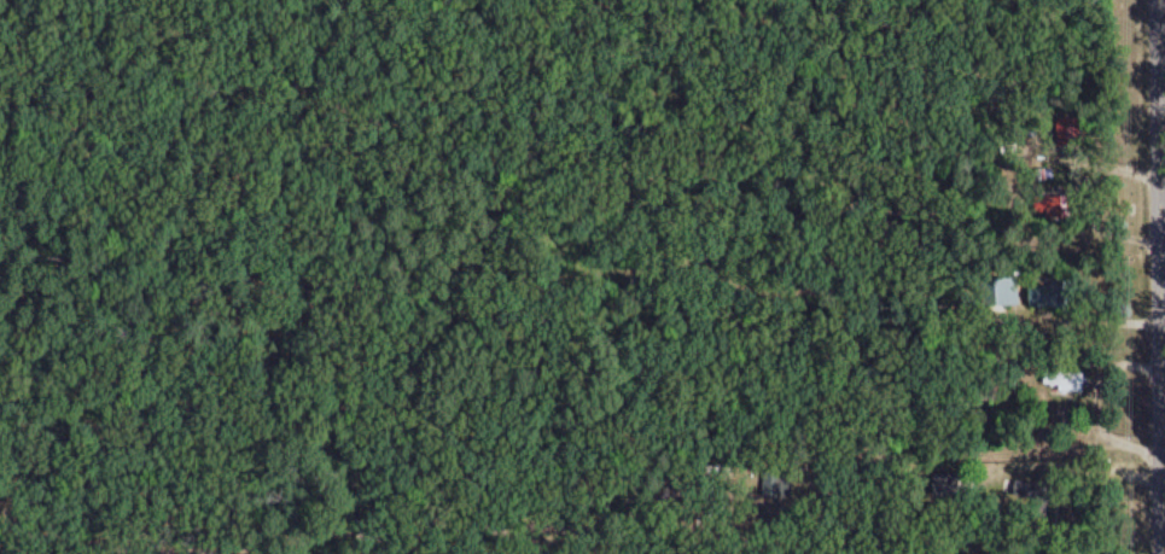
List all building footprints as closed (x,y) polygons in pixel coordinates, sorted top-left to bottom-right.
[(1083,372),(1043,371),(1043,390),(1083,391),(1083,372)]
